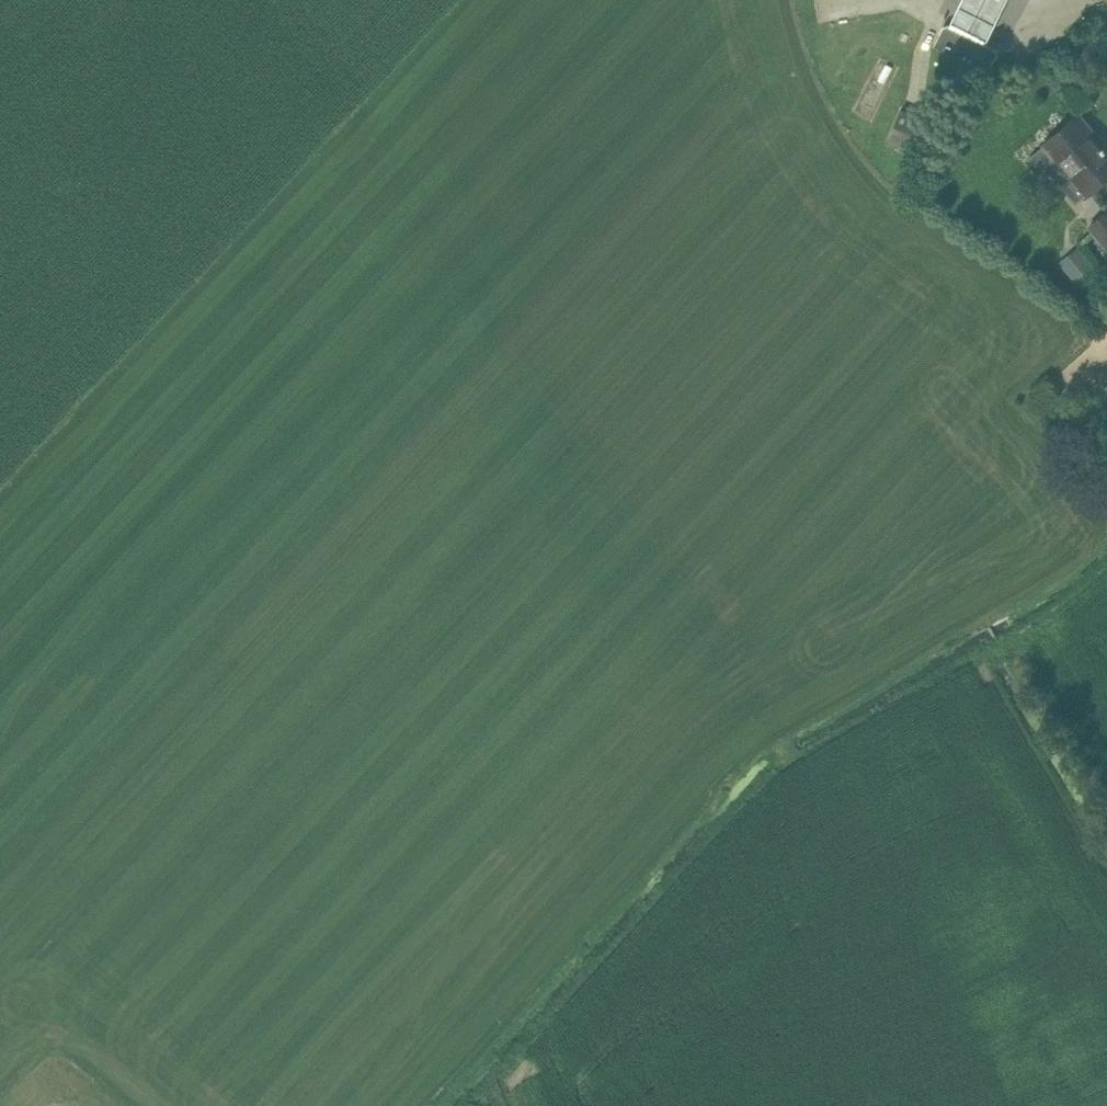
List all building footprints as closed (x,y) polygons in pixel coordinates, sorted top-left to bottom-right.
[(954,23),(990,42),(1011,0),(965,0),(954,23)] [(977,66),(993,66),(999,54),(997,48),(950,24),(945,26),(935,44),(977,66)] [(889,140),(921,153),(934,123),(901,109),(889,140)] [(1044,144),(1086,195),(1106,178),(1106,151),(1106,150),(1106,147),(1105,145),(1102,147),(1093,137),(1096,134),(1081,114),(1044,144)] [(1106,244),(1106,214),(1092,226),(1106,244)]
